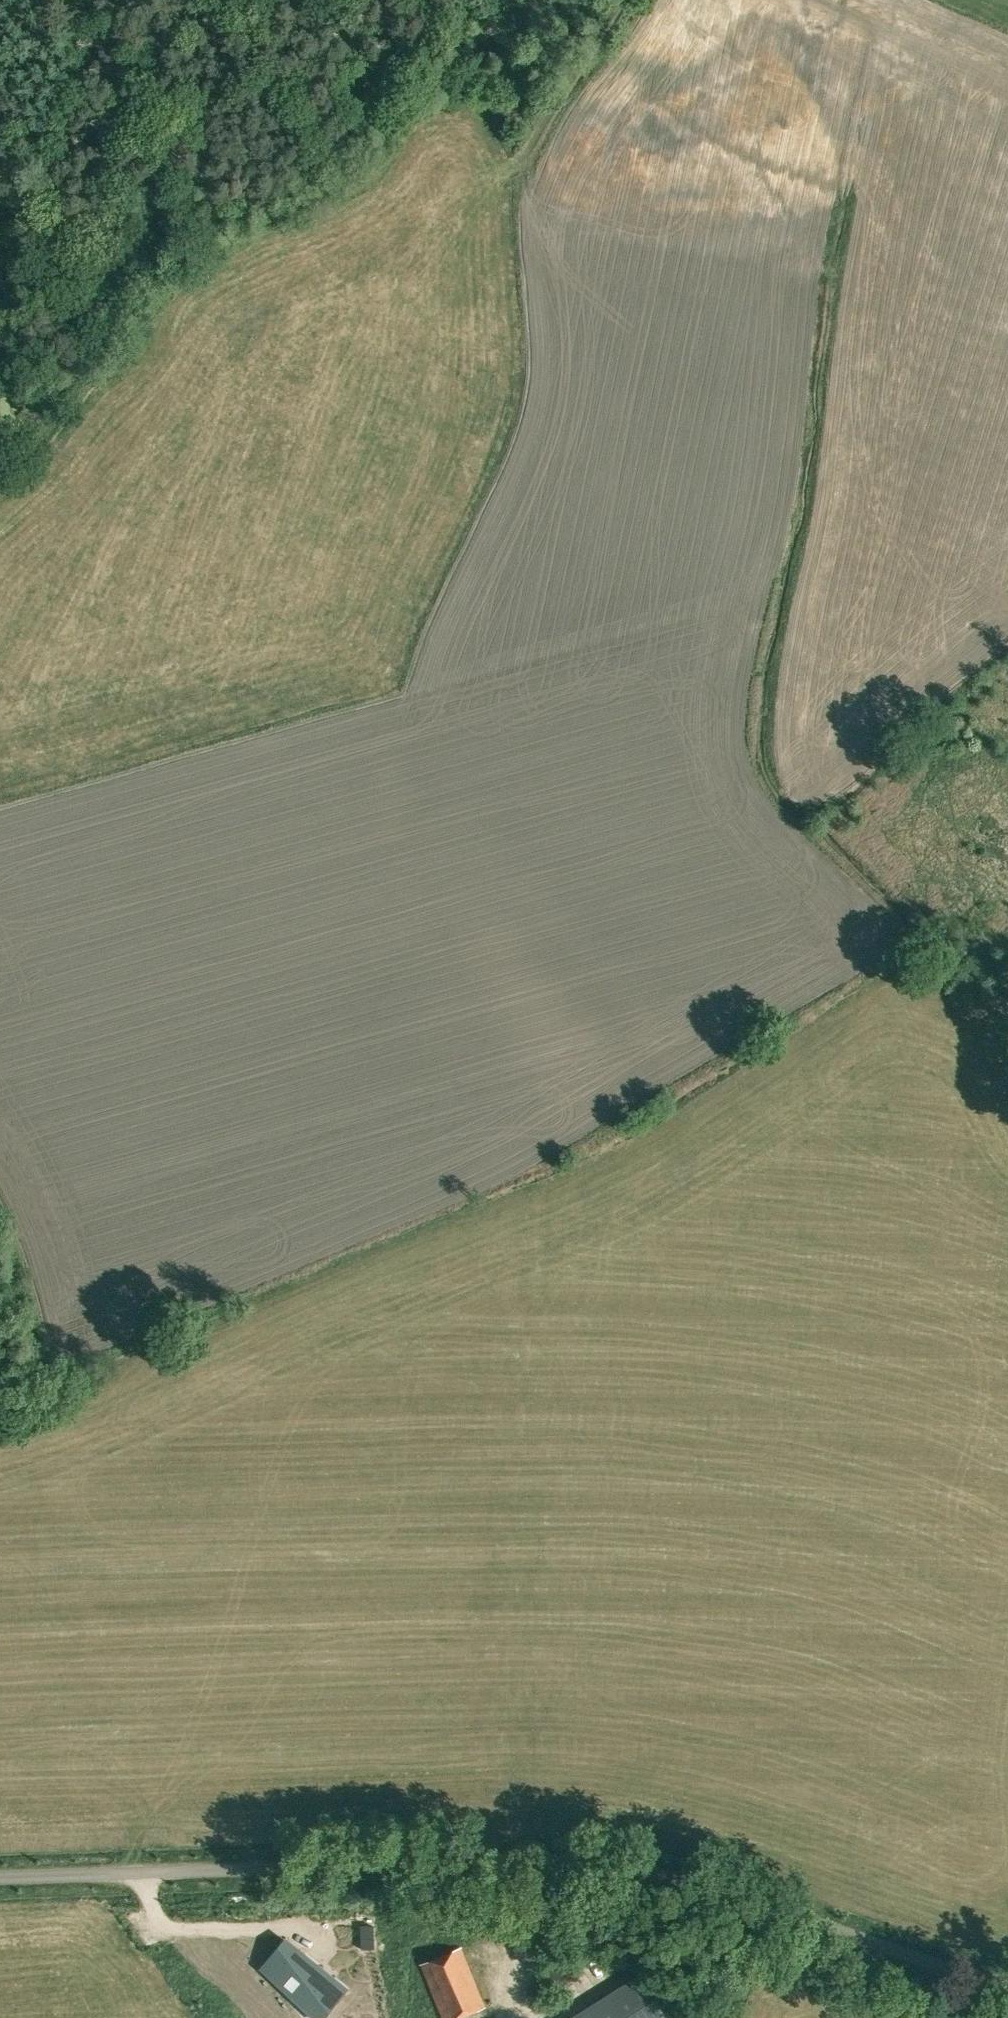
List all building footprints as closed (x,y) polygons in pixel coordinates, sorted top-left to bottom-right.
[(354,1990),(290,1945),(272,1972),(293,1986),(290,1990),(331,2017),(335,2017),(354,1990)] [(420,1965),(444,2017),(457,2017),(485,2006),(459,1948),(420,1965)] [(580,2017),(665,2017),(641,1980),(580,2017)]
